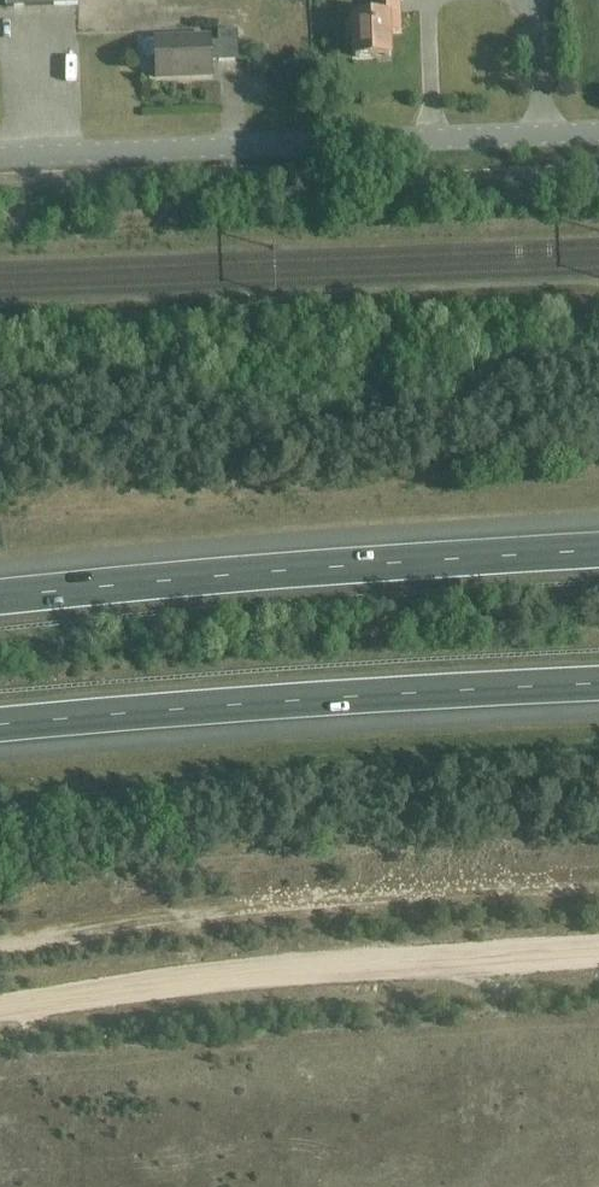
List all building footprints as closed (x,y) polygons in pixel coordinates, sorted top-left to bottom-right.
[(400,28),(399,0),(371,0),(372,15),(353,16),(355,58),(389,57),(388,29),(400,28)] [(155,40),(156,79),(212,77),(211,62),(239,61),(238,31),(218,32),(218,43),(211,43),(210,38),(155,40)] [(202,729),(179,730),(180,741),(203,740),(202,729)]
